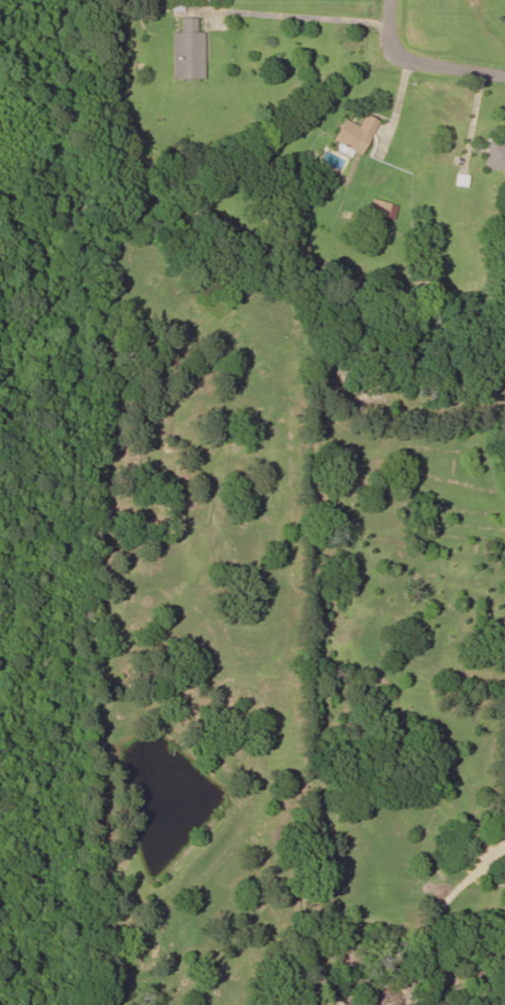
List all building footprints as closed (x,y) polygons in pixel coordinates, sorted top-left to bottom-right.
[(203,31),(196,31),(196,17),(180,17),(180,32),(172,32),(172,78),(203,78),(203,31)] [(378,119),(365,113),(359,126),(343,118),(332,140),(362,154),(378,119)] [(491,139),(483,164),(504,171),(504,143),(491,139)] [(390,217),(391,202),(371,200),(369,215),(390,217)]
